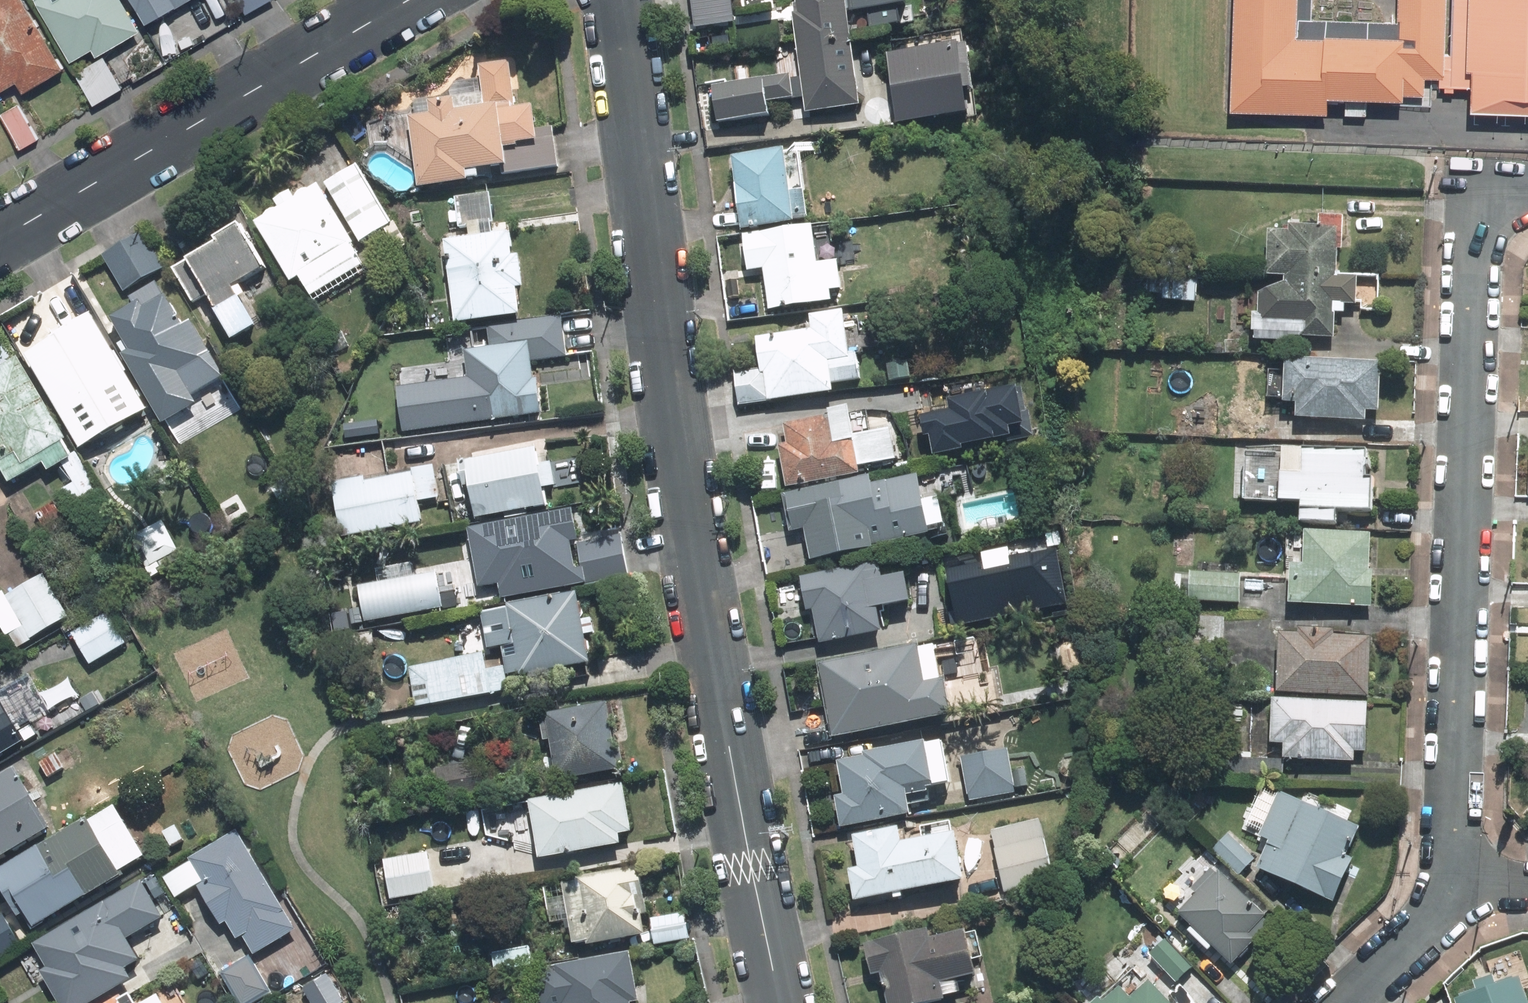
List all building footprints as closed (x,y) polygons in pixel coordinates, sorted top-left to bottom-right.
[(20,83),(27,95),(68,72),(55,51),(25,0),(0,0),(0,89),(2,93),(20,83)] [(138,23),(125,0),(36,0),(74,64),(96,51),(100,58),(144,33),(138,23)] [(148,26),(195,0),(134,0),(148,26)] [(733,20),(730,0),(689,0),(693,25),(733,20)] [(797,3),(794,4),(796,15),(793,15),(802,77),(788,79),(787,75),(713,85),(718,118),(765,112),(763,99),(805,93),(807,108),(856,102),(843,8),(901,0),(797,0),(797,3)] [(1399,35),(1302,33),(1303,0),(1239,0),(1236,107),(1331,109),(1331,96),(1424,99),(1425,75),(1447,76),(1450,0),(1400,0),(1399,35)] [(1457,85),(1479,86),(1478,107),(1527,109),(1527,0),(1459,0),(1457,85)] [(884,50),(895,121),(967,110),(964,87),(970,86),(964,43),(955,44),(954,39),(884,50)] [(95,107),(125,90),(107,58),(77,75),(95,107)] [(485,108),(458,111),(456,98),(409,104),(419,188),(470,182),(469,171),(508,166),(506,146),(539,142),(535,107),(516,109),(510,62),(480,66),(485,108)] [(19,106),(2,116),(22,150),(39,140),(19,106)] [(798,226),(797,220),(810,218),(807,192),(794,194),(788,151),(734,158),(744,233),(798,226)] [(360,166),(327,185),(361,244),(394,225),(360,166)] [(321,185),(296,200),(291,192),(276,202),(281,210),(258,224),(294,282),(300,278),(313,298),(364,267),(352,247),(357,244),(321,185)] [(471,239),(446,243),(457,325),(522,316),(518,289),(526,288),(522,256),(514,257),(511,234),(494,236),(493,225),(495,224),(491,194),(456,198),(461,229),(469,228),(471,239)] [(1336,338),(1337,304),(1358,305),(1358,278),(1338,278),(1339,227),(1291,225),(1291,231),(1271,231),(1270,277),(1286,277),(1286,283),(1258,296),(1256,341),(1290,342),(1291,337),(1336,338)] [(244,230),(241,226),(217,240),(219,245),(175,270),(197,308),(210,301),(233,340),(257,326),(234,287),(267,268),(244,230)] [(771,311),(836,303),(835,292),(845,291),(841,263),(821,266),(816,227),(745,236),(750,273),(766,271),(771,311)] [(125,292),(165,268),(144,233),(104,256),(125,292)] [(1165,301),(1197,303),(1199,280),(1167,278),(1165,301)] [(184,326),(168,296),(165,298),(158,284),(131,299),(136,306),(112,320),(125,343),(119,346),(163,426),(198,406),(180,374),(214,355),(194,320),(184,326)] [(758,339),(763,372),(738,375),(742,405),(858,390),(857,380),(863,379),(859,354),(853,355),(847,312),(812,317),(814,332),(758,339)] [(93,316),(25,356),(72,434),(139,395),(93,316)] [(537,371),(536,361),(568,357),(563,319),(491,329),(494,349),(466,353),(469,380),(400,389),(406,434),(546,415),(540,371),(537,371)] [(6,476),(11,485),(46,465),(51,472),(73,460),(62,442),(67,439),(20,359),(0,370),(0,471),(4,477),(6,476)] [(1383,363),(1288,359),(1286,404),(1300,405),(1299,419),(1369,422),(1369,412),(1381,413),(1383,363)] [(891,382),(913,378),(910,362),(889,365),(891,382)] [(961,450),(1034,436),(1029,408),(1025,409),(1021,385),(1015,387),(1015,384),(948,397),(950,408),(919,414),(923,434),(929,433),(933,453),(960,447),(961,450)] [(781,446),(788,489),(863,475),(856,441),(858,440),(852,408),(830,412),(831,417),(786,425),(789,444),(781,446)] [(362,431),(335,436),(338,453),(365,448),(362,431)] [(1370,480),(1371,452),(1286,448),(1283,503),(1304,504),(1303,523),(1340,525),(1341,511),(1375,513),(1376,480),(1370,480)] [(549,507),(538,449),(468,462),(479,520),(549,507)] [(424,526),(415,472),(335,485),(344,539),(424,526)] [(876,476),(786,496),(794,533),(807,530),(814,562),(934,535),(920,475),(878,485),(876,476)] [(507,603),(504,585),(514,583),(515,587),(529,584),(529,588),(580,579),(573,543),(582,542),(577,511),(518,521),(518,523),(511,525),(511,523),(470,530),(480,586),(461,589),(465,611),(507,603)] [(179,550),(164,522),(135,538),(150,565),(179,550)] [(1293,565),(1291,604),(1374,608),(1376,572),(1371,572),(1373,535),(1308,532),(1306,566),(1293,565)] [(1067,604),(1056,548),(946,569),(958,625),(1067,604)] [(912,603),(907,575),(884,579),(882,564),(802,578),(809,612),(816,611),(823,644),(884,633),(880,609),(912,603)] [(360,586),(366,623),(445,610),(439,573),(360,586)] [(1243,575),(1193,573),(1192,602),(1241,605),(1243,575)] [(0,595),(0,625),(8,638),(11,636),(19,650),(35,641),(33,638),(69,618),(45,576),(7,597),(4,592),(0,595)] [(508,606),(509,610),(483,614),(490,650),(504,648),(509,676),(520,674),(521,677),(591,664),(578,593),(508,606)] [(126,644),(109,615),(74,636),(91,665),(126,644)] [(1225,658),(1226,618),(1203,617),(1202,657),(1225,658)] [(1300,629),(1300,634),(1282,633),(1279,694),(1371,698),(1373,637),(1336,636),(1336,630),(1300,629)] [(821,663),(835,738),(955,716),(948,680),(929,684),(922,645),(821,663)] [(485,655),(411,669),(419,708),(491,694),(511,690),(506,668),(488,671),(485,655)] [(0,695),(0,761),(28,745),(19,731),(51,712),(31,677),(0,695)] [(1370,703),(1275,700),(1273,746),(1286,746),(1285,760),(1355,762),(1357,753),(1369,754),(1370,703)] [(558,782),(623,771),(611,704),(546,715),(547,719),(542,719),(546,742),(551,741),(558,782)] [(837,798),(842,829),(915,816),(911,794),(937,790),(929,743),(865,754),(866,758),(839,763),(845,796),(837,798)] [(75,764),(67,750),(41,765),(49,779),(75,764)] [(1016,794),(1009,750),(963,758),(970,802),(1016,794)] [(1223,760),(1222,779),(1284,782),(1285,763),(1223,760)] [(443,802),(486,795),(481,764),(438,770),(443,802)] [(0,780),(0,862),(54,831),(18,769),(0,780)] [(531,802),(541,860),(623,845),(622,836),(635,833),(626,785),(531,802)] [(1362,829),(1281,793),(1262,838),(1271,843),(1260,870),(1337,903),(1355,863),(1349,860),(1362,829)] [(0,874),(0,882),(31,933),(123,877),(121,873),(147,857),(117,809),(91,824),(88,820),(0,874)] [(1042,822),(993,833),(1007,894),(1055,883),(1042,822)] [(176,827),(164,834),(172,848),(184,841),(176,827)] [(857,903),(968,882),(959,833),(904,843),(901,828),(854,837),(860,869),(851,871),(857,903)] [(200,887),(223,925),(229,922),(240,941),(246,937),(257,955),(298,930),(239,832),(197,857),(198,860),(166,879),(178,900),(200,887)] [(1256,860),(1231,836),(1215,853),(1240,877),(1256,860)] [(430,854),(385,862),(392,901),(437,893),(430,854)] [(649,936),(645,916),(650,915),(641,867),(578,879),(579,882),(564,885),(576,946),(590,943),(590,947),(649,936)] [(1222,873),(1181,914),(1234,966),(1275,924),(1222,873)] [(144,885),(108,904),(126,938),(162,918),(144,885)] [(104,906),(86,917),(36,947),(50,970),(43,974),(60,1002),(96,1002),(134,981),(107,934),(117,928),(104,906)] [(692,940),(687,913),(651,920),(656,946),(692,940)] [(5,916),(0,918),(0,963),(24,949),(5,916)] [(866,946),(872,976),(883,973),(890,1002),(944,1002),(949,1002),(945,984),(980,977),(970,932),(934,939),(933,932),(866,946)] [(1193,967),(1169,942),(1153,956),(1177,982),(1193,967)] [(534,967),(530,948),(493,954),(497,974),(534,967)] [(632,953),(532,972),(538,1002),(632,1002),(641,1001),(632,953)] [(252,959),(223,976),(240,1002),(257,1002),(273,993),(252,959)] [(1458,1000),(1459,1002),(1527,1002),(1527,1001),(1521,980),(1458,1000)] [(1151,982),(1133,998),(1123,988),(1107,1002),(1171,1002),(1151,982)]
